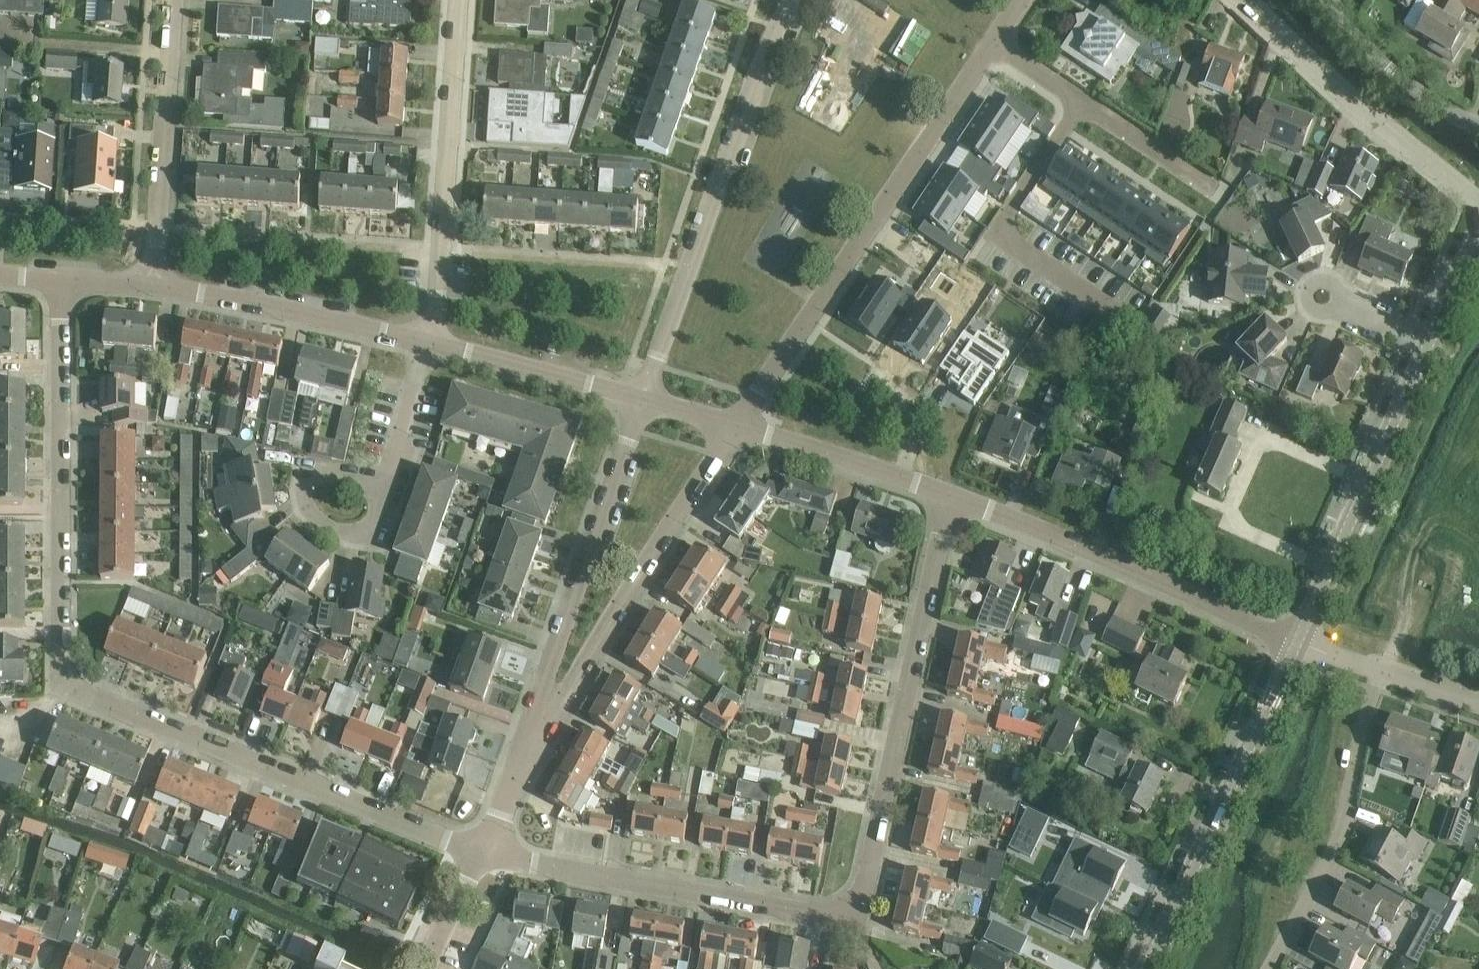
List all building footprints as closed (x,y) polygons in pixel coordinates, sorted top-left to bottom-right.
[(42,16),(43,0),(0,0),(0,13),(42,16)] [(96,24),(125,26),(127,0),(98,0),(96,24)] [(288,0),(275,0),(274,10),(239,8),(220,7),(218,37),(238,38),(274,40),(275,21),(313,24),(314,3),(314,1),(302,1),(288,0)] [(357,25),(376,27),(377,25),(411,28),(413,0),(368,0),(368,5),(352,4),(351,25),(357,25)] [(548,36),(551,9),(542,8),(543,0),(497,0),(495,26),(529,28),(528,34),(548,36)] [(624,10),(636,13),(640,0),(627,0),(624,10)] [(650,0),(644,0),(640,12),(658,19),(663,4),(650,0)] [(1418,35),(1433,44),(1431,48),(1453,62),(1463,44),(1469,34),(1456,26),(1460,19),(1462,21),(1469,10),(1478,16),(1478,0),(1448,0),(1439,15),(1432,11),(1428,17),(1418,35)] [(678,28),(708,39),(716,15),(687,5),(678,28)] [(645,17),(636,13),(624,10),(619,25),(639,33),(645,17)] [(1138,50),(1176,74),(1179,64),(1181,59),(1132,26),(1124,37),(1087,12),(1061,51),(1064,53),(1065,52),(1063,51),(1067,45),(1080,54),(1076,61),(1106,81),(1111,84),(1122,68),(1124,70),(1138,50)] [(45,17),(44,30),(55,30),(55,17),(45,17)] [(670,52),(700,62),(708,39),(678,28),(670,52)] [(340,42),(317,40),(316,56),(339,58),(340,42)] [(608,56),(619,60),(624,44),(613,41),(608,56)] [(296,43),(295,57),(310,58),(310,44),(296,43)] [(511,84),(510,92),(530,93),(543,94),(546,57),(572,59),(572,61),(600,63),(601,49),(582,48),(566,46),(546,45),(545,57),(501,54),(499,83),(511,84)] [(1212,46),(1205,65),(1203,71),(1205,72),(1199,86),(1229,98),(1235,83),(1236,83),(1245,59),(1212,46)] [(4,72),(4,68),(11,69),(13,49),(7,49),(0,48),(0,72),(4,72)] [(382,76),(407,78),(409,54),(370,51),(369,75),(382,76)] [(662,75),(692,85),(700,62),(670,52),(662,75)] [(75,56),(46,54),(45,69),(74,71),(75,56)] [(123,68),(124,56),(83,54),(83,65),(123,68)] [(205,90),(204,113),(227,115),(227,126),(283,129),(285,101),(266,100),(266,107),(251,106),(251,101),(242,100),(243,91),(252,91),(253,71),(266,72),(268,56),(238,54),(237,70),(226,69),(218,68),(206,68),(205,90)] [(614,75),(619,60),(608,56),(603,71),(614,75)] [(1179,64),(1176,74),(1171,87),(1182,91),(1191,68),(1179,64)] [(295,65),(294,75),(294,81),(297,81),(304,81),(304,65),(295,65)] [(122,69),(102,67),(84,67),(84,85),(94,86),(93,104),(99,104),(119,105),(122,69)] [(360,74),(332,72),(332,80),(340,80),(339,83),(360,85),(360,74)] [(654,99),(684,109),(692,85),(662,75),(654,99)] [(317,96),(318,76),(309,76),(307,96),(317,96)] [(380,101),(405,102),(407,78),(382,76),(380,101)] [(597,87),(591,103),(603,107),(608,91),(597,87)] [(1105,92),(1102,96),(1112,103),(1116,97),(1107,91),(1105,92)] [(491,92),(489,123),(515,125),(514,145),(570,149),(576,129),(544,127),(546,96),(491,92)] [(358,97),(338,96),(338,107),(357,108),(358,97)] [(989,99),(974,122),(1010,147),(1024,126),(1029,130),(1038,117),(1010,98),(1003,108),(989,99)] [(646,122),(676,132),(684,109),(654,99),(646,122)] [(379,125),(384,125),(403,127),(405,102),(380,101),(379,125)] [(593,134),(603,107),(591,103),(582,130),(593,134)] [(1238,137),(1237,142),(1261,151),(1266,140),(1300,153),(1313,119),(1282,108),(1281,111),(1267,105),(1260,124),(1245,118),(1238,137)] [(3,112),(2,128),(18,129),(19,114),(3,112)] [(331,120),(310,119),(309,130),(330,131),(331,120)] [(638,145),(649,149),(668,156),(676,132),(646,122),(638,145)] [(974,122),(958,146),(972,155),(965,165),(993,184),(1002,170),(997,166),(1010,147),(974,122)] [(1048,123),(1041,133),(1049,138),(1056,128),(1048,123)] [(45,191),(51,191),(54,146),(55,126),(36,125),(35,141),(17,140),(18,131),(0,130),(0,172),(9,172),(10,167),(16,167),(14,189),(45,191)] [(77,141),(75,173),(73,193),(113,196),(117,143),(113,143),(114,129),(94,128),(69,126),(68,140),(77,141)] [(210,143),(227,144),(228,134),(211,133),(210,143)] [(228,134),(227,144),(244,146),(245,135),(228,134)] [(278,148),(279,137),(262,136),(261,147),(278,148)] [(278,148),(294,150),(295,138),(279,137),(278,148)] [(353,144),(334,142),(334,153),(352,154),(353,144)] [(374,178),(376,155),(376,145),(353,144),(352,154),(370,154),(370,158),(367,158),(366,177),(374,178)] [(401,147),(376,145),(376,155),(401,157),(401,147)] [(1068,150),(1048,180),(1065,192),(1085,162),(1068,150)] [(515,153),(498,152),(498,162),(514,163),(515,153)] [(1321,166),(1312,184),(1309,191),(1322,197),(1328,185),(1333,187),(1332,189),(1362,202),(1367,190),(1369,191),(1371,190),(1375,182),(1374,180),(1372,179),(1378,165),(1349,152),(1338,176),(1333,173),(1334,172),(1321,166)] [(515,153),(514,163),(531,165),(532,154),(515,153)] [(548,166),(565,167),(565,156),(549,155),(548,166)] [(565,156),(565,167),(581,168),(582,157),(565,156)] [(615,171),(616,160),(599,159),(598,170),(615,171)] [(615,171),(632,172),(633,161),(616,160),(615,171)] [(1085,162),(1065,192),(1083,203),(1103,173),(1085,162)] [(944,167),(929,190),(965,214),(979,193),(984,197),(988,192),(1000,200),(1004,193),(993,185),(993,184),(965,165),(958,176),(944,167)] [(225,173),(200,171),(198,202),(223,204),(225,173)] [(588,200),(586,231),(611,232),(614,201),(612,201),(615,173),(601,171),(598,200),(588,200)] [(225,173),(223,204),(248,206),(251,175),(225,173)] [(1103,173),(1083,203),(1100,215),(1120,185),(1103,173)] [(1300,174),(1295,186),(1307,191),(1313,179),(1300,174)] [(251,175),(248,206),(274,208),(276,177),(251,175)] [(1255,176),(1245,181),(1249,190),(1259,185),(1255,176)] [(276,177),(274,208),(299,209),(302,179),(276,177)] [(1399,179),(1394,190),(1406,195),(1411,184),(1399,179)] [(322,181),(320,211),(346,213),(348,182),(323,180),(322,181)] [(1010,180),(1003,191),(1010,196),(1017,185),(1010,180)] [(348,182),(346,213),(371,215),(374,184),(348,182)] [(374,184),(371,215),(397,217),(399,186),(374,184)] [(1120,185),(1100,215),(1118,226),(1138,196),(1120,185)] [(929,190),(913,213),(926,222),(919,232),(965,263),(970,255),(954,245),(958,239),(951,234),(965,214),(929,190)] [(510,225),(512,194),(487,192),(485,223),(510,225)] [(535,227),(538,196),(512,194),(510,225),(535,227)] [(561,229),(563,198),(538,196),(535,227),(561,229)] [(1031,196),(1021,210),(1044,226),(1049,218),(1052,214),(1039,206),(1038,201),(1031,196)] [(1138,196),(1118,226),(1135,238),(1155,208),(1138,196)] [(563,198),(561,229),(586,231),(588,200),(563,198)] [(1295,220),(1282,226),(1299,262),(1324,250),(1312,225),(1332,216),(1312,198),(1290,209),(1295,220)] [(614,201),(611,232),(637,234),(639,203),(614,201)] [(1155,208),(1135,238),(1152,250),(1172,220),(1155,208)] [(1049,218),(1044,226),(1055,233),(1060,225),(1054,222),(1049,218)] [(1394,229),(1368,218),(1357,242),(1369,247),(1360,270),(1375,276),(1376,274),(1401,284),(1413,257),(1387,245),(1394,229)] [(1172,220),(1152,250),(1170,261),(1190,231),(1172,220)] [(1073,234),(1068,241),(1078,248),(1083,241),(1073,234)] [(1083,241),(1078,248),(1089,255),(1093,248),(1083,241)] [(929,243),(918,260),(934,270),(945,253),(929,243)] [(1209,303),(1223,304),(1243,306),(1244,297),(1264,299),(1267,272),(1247,270),(1248,259),(1214,255),(1209,303)] [(1106,256),(1101,264),(1112,271),(1117,264),(1106,256)] [(1129,269),(1135,273),(1141,264),(1135,260),(1129,269)] [(1117,264),(1112,271),(1129,282),(1135,273),(1129,269),(1118,262),(1117,264)] [(875,280),(848,320),(875,337),(897,305),(906,311),(917,295),(906,288),(900,297),(875,280)] [(1147,284),(1142,291),(1153,299),(1158,291),(1147,284)] [(923,302),(894,345),(923,365),(952,322),(923,302)] [(1147,327),(1159,334),(1169,319),(1158,311),(1147,327)] [(24,338),(24,316),(0,316),(0,338),(24,338)] [(104,347),(130,349),(133,318),(107,316),(104,347)] [(133,318),(130,349),(128,366),(127,376),(143,378),(144,368),(136,367),(138,350),(155,351),(158,320),(133,318)] [(1266,320),(1252,335),(1238,349),(1248,359),(1241,375),(1277,391),(1288,367),(1270,360),(1287,341),(1266,320)] [(194,351),(207,354),(212,330),(188,325),(176,383),(187,385),(194,351)] [(236,335),(212,330),(207,354),(231,359),(236,335)] [(965,334),(940,370),(950,376),(947,380),(950,382),(948,384),(950,385),(951,383),(960,389),(962,386),(966,389),(962,396),(975,405),(1010,354),(994,344),(979,333),(974,340),(965,334)] [(231,359),(253,363),(255,364),(260,339),(236,335),(231,359)] [(1162,336),(1143,340),(1142,346),(1159,357),(1162,336)] [(24,359),(24,338),(0,338),(0,359),(24,359)] [(284,344),(260,339),(255,364),(253,363),(247,396),(258,398),(264,365),(279,368),(284,344)] [(1345,397),(1363,356),(1335,345),(1322,375),(1308,368),(1297,394),(1312,401),(1319,386),(1345,397)] [(298,383),(323,390),(331,362),(322,359),(323,355),(306,351),(298,383)] [(1183,356),(1179,368),(1182,369),(1191,372),(1195,360),(1183,356)] [(340,364),(331,362),(323,390),(320,401),(320,402),(332,406),(335,393),(349,397),(358,364),(341,360),(340,364)] [(127,376),(128,366),(111,364),(110,375),(127,376)] [(1175,367),(1168,385),(1174,388),(1182,369),(1179,368),(1175,367)] [(211,389),(214,372),(203,370),(200,387),(211,389)] [(234,393),(238,376),(227,374),(224,391),(234,393)] [(115,424),(135,424),(157,425),(159,412),(147,412),(147,411),(135,411),(135,384),(103,384),(103,412),(115,412),(115,424)] [(0,385),(0,409),(23,409),(23,385),(0,385)] [(1215,394),(1227,399),(1231,390),(1219,385),(1215,394)] [(1009,387),(1007,394),(1015,398),(1018,391),(1009,387)] [(514,514),(537,522),(546,525),(565,472),(556,468),(558,460),(568,463),(582,423),(455,388),(444,429),(525,452),(506,511),(514,514)] [(281,425),(287,393),(273,390),(267,422),(281,425)] [(287,393),(281,425),(292,427),(298,395),(287,393)] [(169,398),(165,419),(176,422),(180,400),(169,398)] [(1280,398),(1276,408),(1286,412),(1290,402),(1280,398)] [(306,399),(300,427),(314,430),(320,402),(320,401),(310,399),(310,400),(306,399)] [(1195,487),(1221,498),(1243,449),(1232,445),(1247,411),(1226,401),(1210,436),(1216,439),(1195,487)] [(344,407),(332,460),(345,463),(357,410),(344,407)] [(992,434),(984,453),(1021,468),(1027,453),(1038,458),(1046,439),(1052,424),(1012,407),(1006,424),(997,420),(992,434)] [(23,433),(23,409),(0,409),(0,433),(23,433)] [(233,433),(237,418),(220,414),(216,430),(233,433)] [(267,425),(263,444),(273,446),(277,427),(267,425)] [(280,427),(278,438),(290,440),(292,430),(280,427)] [(23,457),(23,433),(0,433),(0,457),(23,457)] [(103,460),(135,461),(135,437),(103,436),(103,460)] [(181,461),(193,461),(193,437),(181,437),(181,461)] [(226,471),(229,489),(216,492),(218,502),(273,491),(269,470),(256,472),(254,464),(256,452),(257,452),(256,445),(227,439),(220,470),(226,471)] [(1063,463),(1055,482),(1083,493),(1086,485),(1108,494),(1113,482),(1124,486),(1123,488),(1124,488),(1132,469),(1135,461),(1112,452),(1109,459),(1097,455),(1086,459),(1067,452),(1063,463)] [(23,481),(23,457),(0,457),(0,481),(23,481)] [(103,484),(135,484),(135,461),(103,460),(103,484)] [(418,492),(450,503),(457,482),(454,481),(455,478),(458,468),(436,460),(431,473),(426,471),(418,492)] [(193,461),(181,461),(181,485),(193,485),(193,461)] [(458,468),(455,478),(492,491),(496,481),(458,468)] [(746,478),(731,502),(756,519),(770,498),(778,500),(777,502),(804,510),(811,487),(784,478),(781,487),(770,483),(765,490),(746,478)] [(1039,480),(1034,492),(1042,495),(1047,483),(1039,480)] [(0,481),(0,505),(23,505),(23,481),(0,481)] [(103,508),(135,508),(135,484),(103,484),(103,508)] [(193,485),(181,485),(181,509),(193,508),(193,485)] [(487,501),(490,491),(480,487),(477,497),(487,501)] [(838,495),(811,487),(804,510),(818,514),(812,533),(825,537),(838,495)] [(277,512),(273,491),(218,502),(219,512),(233,510),(236,525),(232,529),(248,550),(271,531),(271,530),(270,530),(264,522),(263,514),(277,512)] [(443,524),(450,503),(418,492),(411,513),(443,524)] [(715,525),(732,537),(740,542),(756,519),(731,502),(715,525)] [(854,533),(877,541),(876,546),(877,551),(880,554),(884,555),(889,554),(892,552),(904,517),(864,504),(854,533)] [(504,511),(489,506),(486,515),(502,520),(504,511)] [(102,532),(135,532),(135,508),(103,508),(102,532)] [(193,508),(181,509),(181,533),(193,533),(193,508)] [(411,513),(404,533),(436,544),(443,524),(411,513)] [(533,533),(537,522),(514,514),(503,546),(535,558),(542,537),(533,533)] [(466,519),(462,530),(470,533),(474,522),(466,519)] [(466,545),(470,533),(462,530),(458,542),(466,545)] [(23,555),(23,531),(0,531),(0,555),(23,555)] [(102,556),(135,556),(135,532),(102,532),(102,556)] [(193,533),(181,533),(181,557),(193,557),(193,533)] [(398,578),(417,585),(424,564),(428,565),(436,544),(404,533),(396,554),(402,556),(398,567),(402,569),(398,578)] [(267,562),(288,578),(309,549),(288,534),(267,562)] [(476,559),(480,548),(471,545),(467,556),(476,559)] [(986,545),(972,580),(991,587),(1002,591),(993,614),(987,629),(1005,632),(1006,631),(1009,622),(1010,620),(1016,606),(1021,591),(1006,585),(1017,557),(986,545)] [(527,578),(535,558),(503,546),(495,567),(527,578)] [(682,572),(712,591),(727,567),(698,548),(682,572)] [(762,556),(763,551),(747,548),(744,560),(766,565),(768,558),(762,556)] [(330,564),(309,549),(288,578),(310,593),(330,564)] [(232,583),(257,563),(247,550),(222,570),(232,583)] [(837,552),(830,578),(866,588),(872,566),(851,561),(852,556),(837,552)] [(23,555),(0,555),(0,579),(23,579),(23,555)] [(102,580),(122,580),(135,580),(135,556),(102,556),(102,580)] [(472,571),(476,559),(467,556),(463,568),(472,571)] [(181,557),(180,580),(193,580),(193,557),(181,557)] [(213,563),(201,563),(201,575),(214,575),(213,563)] [(495,567),(488,587),(520,598),(527,578),(495,567)] [(1028,637),(1027,640),(1038,643),(1039,641),(1049,645),(1050,644),(1066,650),(1071,638),(1078,620),(1065,614),(1069,606),(1058,601),(1067,578),(1044,568),(1029,603),(1040,607),(1036,616),(1058,625),(1053,637),(1029,630),(1028,637)] [(338,600),(335,620),(332,636),(351,639),(355,614),(382,619),(385,603),(379,602),(383,575),(356,570),(350,602),(338,600)] [(667,596),(683,606),(696,614),(712,591),(682,572),(667,596)] [(23,603),(23,579),(0,579),(0,603),(23,603)] [(173,582),(168,594),(178,598),(183,586),(173,582)] [(897,586),(896,590),(899,594),(903,595),(907,593),(908,588),(906,585),(901,584),(897,586)] [(731,586),(723,599),(735,605),(736,604),(740,606),(746,596),(731,586)] [(151,607),(155,596),(133,587),(128,598),(151,607)] [(513,619),(520,598),(488,587),(477,619),(500,627),(504,616),(513,619)] [(801,601),(804,589),(794,587),(791,599),(801,601)] [(218,588),(200,588),(200,607),(218,607),(218,588)] [(826,617),(837,620),(843,592),(831,590),(826,617)] [(430,593),(424,609),(440,615),(446,600),(446,599),(430,593)] [(155,596),(151,607),(173,616),(178,605),(155,596)] [(859,597),(853,623),(877,628),(883,603),(859,597)] [(735,605),(723,599),(716,611),(726,619),(727,617),(735,622),(742,610),(735,605)] [(23,603),(0,603),(0,627),(23,627),(23,603)] [(321,604),(318,623),(317,627),(333,630),(334,626),(337,606),(321,604)] [(178,605),(173,616),(195,625),(200,614),(178,605)] [(414,606),(410,618),(419,621),(423,609),(414,606)] [(286,626),(245,608),(240,620),(281,638),(286,626)] [(292,608),(288,620),(306,627),(311,616),(292,608)] [(683,630),(666,618),(656,612),(641,637),(668,654),(683,630)] [(200,614),(195,625),(217,634),(222,623),(200,614)] [(853,623),(837,620),(826,617),(823,632),(834,634),(850,637),(848,649),(872,654),(877,628),(853,623)] [(1114,618),(1105,636),(1103,642),(1135,657),(1146,633),(1114,618)] [(1018,620),(1013,634),(1026,638),(1031,625),(1018,620)] [(129,662),(141,632),(119,623),(106,653),(129,662)] [(689,624),(684,634),(713,648),(718,638),(689,624)] [(284,640),(315,652),(321,638),(290,625),(284,640)] [(749,638),(766,638),(767,626),(750,625),(749,638)] [(772,629),(770,641),(791,646),(793,634),(772,629)] [(163,641),(141,632),(129,662),(151,671),(163,641)] [(1077,634),(1071,650),(1083,655),(1090,639),(1077,634)] [(173,645),(163,641),(151,671),(173,680),(186,650),(185,650),(189,641),(176,636),(173,645)] [(1015,636),(1011,651),(1035,656),(1039,657),(1045,659),(1051,660),(1054,647),(1042,644),(1038,643),(1027,640),(1015,636)] [(427,637),(420,655),(431,659),(432,654),(435,646),(437,640),(427,637)] [(461,664),(493,675),(503,648),(470,637),(461,664)] [(668,654),(641,637),(626,661),(653,678),(668,654)] [(1008,648),(981,642),(961,637),(954,666),(979,672),(982,659),(1005,664),(1008,648)] [(323,639),(318,652),(344,662),(349,649),(323,639)] [(23,682),(23,652),(15,652),(15,641),(17,641),(17,640),(0,640),(0,682),(23,682)] [(394,643),(381,641),(378,655),(392,657),(394,643)] [(768,654),(793,661),(796,652),(771,645),(768,654)] [(1137,689),(1174,707),(1188,679),(1177,673),(1185,657),(1167,649),(1158,645),(1151,661),(1150,660),(1137,689)] [(220,666),(229,670),(226,680),(218,698),(242,708),(250,690),(254,678),(241,673),(247,658),(237,654),(238,651),(227,647),(220,666)] [(688,648),(680,662),(691,669),(699,655),(688,648)] [(208,659),(186,650),(173,680),(196,689),(208,659)] [(441,673),(446,659),(432,654),(431,659),(427,668),(441,673)] [(722,681),(727,670),(700,658),(695,670),(722,681)] [(680,662),(673,673),(684,681),(691,669),(680,662)] [(267,706),(263,716),(287,726),(297,701),(284,696),(290,681),(294,671),(279,665),(273,663),(272,667),(271,669),(263,688),(272,691),(267,706)] [(493,675),(461,664),(451,691),(484,702),(493,675)] [(979,672),(954,666),(948,696),(994,706),(997,696),(975,691),(979,672)] [(838,694),(862,700),(868,674),(843,669),(840,681),(825,678),(826,676),(814,674),(811,688),(822,691),(838,694)] [(616,677),(604,698),(629,712),(638,718),(652,726),(657,729),(663,733),(663,732),(678,741),(680,729),(658,717),(657,717),(643,709),(634,704),(641,691),(628,684),(629,683),(626,681),(626,682),(616,677)] [(424,715),(437,684),(421,678),(409,709),(424,715)] [(327,713),(338,718),(349,690),(338,686),(327,713)] [(711,704),(701,719),(726,735),(741,710),(740,709),(742,699),(733,693),(724,688),(713,706),(711,704)] [(819,706),(822,691),(811,688),(807,703),(819,706)] [(360,695),(349,690),(338,718),(349,722),(360,695)] [(297,701),(287,726),(312,736),(328,696),(317,691),(311,706),(297,701)] [(833,720),(837,721),(857,726),(862,700),(838,694),(833,720)] [(428,708),(438,712),(448,716),(452,704),(432,697),(428,708)] [(603,727),(616,734),(629,712),(604,698),(592,720),(601,725),(600,726),(603,727)] [(1014,721),(1017,707),(1003,703),(999,717),(1014,721)] [(1087,720),(1058,706),(1053,715),(1069,724),(1069,725),(1081,731),(1087,720)] [(359,709),(351,730),(343,748),(368,758),(378,733),(365,728),(371,713),(359,709)] [(802,712),(800,723),(824,728),(827,717),(802,712)] [(936,745),(962,751),(966,732),(988,737),(990,726),(963,720),(943,715),(936,745)] [(657,729),(638,718),(633,727),(646,735),(643,741),(654,747),(663,733),(657,729)] [(997,729),(1035,738),(1033,749),(1039,751),(1044,729),(999,718),(997,729)] [(58,719),(46,750),(68,759),(80,728),(58,719)] [(443,731),(422,723),(417,734),(466,753),(474,729),(447,720),(443,731)] [(781,720),(778,733),(818,741),(820,729),(781,720)] [(1427,781),(1435,757),(1441,739),(1440,739),(1440,740),(1428,736),(1430,732),(1394,720),(1383,753),(1413,763),(1409,775),(1427,781)] [(378,733),(368,758),(393,768),(400,750),(409,728),(398,723),(391,739),(378,733)] [(103,737),(80,728),(68,759),(69,759),(90,768),(103,737)] [(1122,804),(1128,807),(1147,815),(1164,778),(1139,766),(1139,767),(1129,763),(1136,750),(1117,741),(1101,733),(1090,757),(1124,772),(1119,784),(1129,788),(1122,804)] [(417,734),(412,748),(422,752),(424,748),(436,753),(431,767),(457,777),(466,753),(417,734)] [(597,769),(608,775),(632,788),(638,778),(636,777),(639,771),(629,765),(626,769),(603,757),(609,747),(596,740),(594,738),(593,739),(584,734),(572,756),(597,769)] [(90,768),(113,777),(125,746),(103,737),(90,768)] [(822,766),(847,771),(852,745),(828,740),(822,765),(822,766)] [(1426,785),(1438,789),(1442,778),(1467,787),(1478,752),(1478,749),(1452,740),(1445,760),(1435,757),(1427,781),(1426,785)] [(1006,741),(1002,759),(1009,761),(1013,742),(1006,741)] [(785,755),(807,762),(810,748),(788,743),(785,755)] [(930,774),(949,779),(977,785),(980,774),(958,769),(962,751),(936,745),(930,774)] [(147,755),(125,746),(113,777),(135,786),(147,755)] [(817,792),(822,793),(841,797),(847,771),(822,766),(822,765),(807,762),(785,755),(778,754),(775,769),(792,773),(792,774),(804,777),(804,775),(819,778),(817,792)] [(572,756),(560,777),(585,791),(597,769),(572,756)] [(0,760),(0,784),(5,786),(12,764),(0,760)] [(417,765),(407,761),(402,772),(422,780),(426,769),(417,765)] [(18,790),(22,778),(26,768),(12,764),(5,786),(18,790)] [(156,792),(153,801),(177,811),(178,808),(180,802),(191,774),(168,764),(160,783),(156,792)] [(746,767),(743,780),(759,783),(769,786),(779,788),(782,775),(762,771),(746,767)] [(57,768),(52,779),(65,784),(70,772),(64,770),(57,768)] [(700,794),(708,795),(712,774),(704,773),(700,794)] [(191,774),(180,802),(203,811),(215,783),(191,774)] [(397,793),(422,804),(430,784),(404,774),(397,793)] [(627,798),(632,788),(608,775),(602,784),(627,798)] [(573,813),(574,811),(581,816),(586,807),(588,808),(594,797),(585,791),(560,777),(548,799),(573,813)] [(52,781),(48,791),(60,796),(65,784),(52,779),(52,781)] [(979,794),(1014,803),(1017,790),(982,782),(979,794)] [(227,821),(231,811),(238,793),(215,783),(203,811),(227,821)] [(748,799),(750,785),(739,783),(737,797),(748,799)] [(650,797),(666,799),(668,786),(653,784),(650,797)] [(109,802),(113,790),(102,785),(96,797),(109,802)] [(668,786),(666,799),(681,801),(683,789),(668,786)] [(104,813),(109,802),(96,797),(80,791),(76,803),(104,813)] [(919,823),(944,829),(948,811),(970,816),(973,804),(945,798),(925,794),(919,823)] [(977,806),(1001,812),(1019,816),(1022,805),(1014,803),(979,794),(977,806)] [(70,799),(54,797),(51,809),(67,812),(70,799)] [(733,810),(735,799),(721,797),(718,808),(733,810)] [(116,817),(126,822),(134,802),(124,798),(116,817)] [(255,832),(256,829),(270,834),(280,809),(257,800),(246,828),(255,832)] [(141,803),(129,832),(144,838),(155,809),(141,803)] [(1402,823),(1412,817),(1406,806),(1396,813),(1402,823)] [(637,808),(636,815),(632,834),(658,839),(663,812),(637,808)] [(302,818),(280,809),(270,834),(283,840),(273,864),(282,868),(279,874),(289,878),(297,858),(287,854),(302,818)] [(731,826),(726,851),(752,856),(756,836),(757,831),(744,828),(747,812),(734,809),(731,826)] [(804,812),(798,811),(790,809),(787,820),(802,823),(804,812)] [(1462,849),(1463,846),(1472,818),(1449,810),(1439,842),(1462,849)] [(1048,821),(1028,811),(1011,848),(1031,857),(1048,821)] [(663,812),(658,839),(684,844),(689,817),(663,812)] [(802,823),(811,824),(816,825),(818,814),(804,812),(802,823)] [(593,815),(591,827),(612,831),(614,819),(593,815)] [(1463,846),(1476,850),(1478,842),(1478,829),(1477,829),(1478,823),(1478,820),(1472,818),(1463,846)] [(12,820),(9,830),(16,832),(21,829),(23,823),(12,820)] [(705,820),(704,827),(700,846),(726,851),(731,826),(705,820)] [(197,826),(188,822),(182,836),(191,840),(197,826)] [(912,852),(931,857),(959,863),(962,852),(939,847),(944,829),(919,823),(912,852)] [(191,840),(193,841),(201,844),(207,830),(197,826),(191,840)] [(320,827),(297,883),(311,888),(311,889),(336,900),(398,930),(399,927),(397,927),(405,910),(407,911),(419,885),(418,884),(423,874),(424,874),(425,872),(364,843),(363,844),(335,832),(334,833),(320,827)] [(1362,862),(1379,871),(1399,882),(1412,858),(1417,860),(1426,843),(1401,830),(1396,840),(1378,831),(1362,862)] [(247,854),(252,839),(243,836),(233,832),(225,853),(236,856),(238,851),(247,854)] [(772,833),(771,839),(768,859),(794,863),(798,838),(772,833)] [(76,858),(81,846),(52,835),(47,848),(76,858)] [(798,838),(794,863),(820,868),(824,843),(798,838)] [(128,857),(105,850),(105,852),(90,847),(86,858),(124,870),(128,857)] [(962,874),(989,880),(1000,883),(1006,854),(990,851),(986,866),(965,862),(962,874)] [(1034,920),(1067,936),(1070,938),(1074,931),(1084,935),(1095,912),(1099,914),(1123,864),(1105,856),(1100,853),(1081,890),(1079,889),(1074,899),(1065,894),(1058,908),(1044,901),(1034,920)] [(901,901),(926,907),(930,889),(952,894),(954,883),(933,878),(908,872),(901,901)] [(959,887),(987,892),(989,880),(962,874),(959,887)] [(1336,910),(1354,919),(1369,928),(1377,915),(1391,923),(1403,902),(1395,897),(1377,887),(1372,898),(1349,886),(1336,910)] [(1442,916),(1451,901),(1430,889),(1421,904),(1442,916)] [(546,930),(548,921),(551,901),(520,896),(516,920),(513,934),(519,936),(524,926),(546,930)] [(894,931),(914,935),(920,936),(941,941),(944,930),(922,925),(926,907),(901,901),(894,931)] [(1422,921),(1438,930),(1444,918),(1416,902),(1412,909),(1425,916),(1422,921)] [(577,926),(575,937),(591,940),(586,968),(612,968),(614,955),(602,953),(609,911),(580,906),(577,926)] [(33,968),(42,938),(45,931),(60,936),(67,913),(52,908),(46,926),(34,922),(30,935),(18,931),(9,960),(33,968)] [(67,913),(60,936),(75,940),(82,917),(67,913)] [(632,936),(631,939),(644,941),(641,958),(643,958),(641,968),(652,968),(660,921),(635,916),(632,936)] [(475,968),(540,968),(527,963),(535,947),(533,943),(519,936),(513,934),(516,920),(500,917),(475,968)] [(652,968),(662,968),(666,945),(682,948),(686,925),(660,921),(652,968)] [(9,960),(18,931),(0,926),(0,957),(9,960)] [(360,934),(379,943),(382,935),(364,927),(360,934)] [(1027,939),(1003,928),(999,936),(990,931),(986,940),(1019,956),(1027,939)] [(702,949),(701,953),(702,953),(699,968),(711,968),(714,955),(728,958),(732,934),(705,929),(702,949)] [(1329,965),(1335,968),(1352,968),(1358,956),(1367,961),(1376,943),(1349,929),(1344,939),(1328,931),(1323,941),(1320,939),(1311,956),(1329,965)] [(310,962),(318,944),(287,930),(281,942),(283,943),(281,950),(310,962)] [(732,934),(728,958),(742,961),(741,968),(753,968),(754,963),(755,963),(759,938),(732,934)] [(942,960),(956,963),(958,955),(971,958),(974,942),(947,937),(943,954),(942,960)] [(806,967),(810,948),(783,943),(780,961),(766,958),(764,968),(770,968),(806,968),(806,967)] [(981,943),(969,968),(971,968),(1009,968),(1013,960),(981,943)] [(143,951),(135,947),(125,968),(135,968),(143,951)] [(96,957),(72,948),(64,968),(91,968),(96,957)] [(135,968),(144,968),(151,954),(150,954),(143,951),(135,968)] [(326,953),(322,952),(314,968),(345,968),(341,967),(343,962),(326,953)] [(971,958),(958,955),(956,963),(954,968),(968,968),(971,958)] [(96,957),(91,968),(118,968),(119,966),(96,957)] [(1395,968),(1415,968),(1417,966),(1401,958),(1395,968)]
